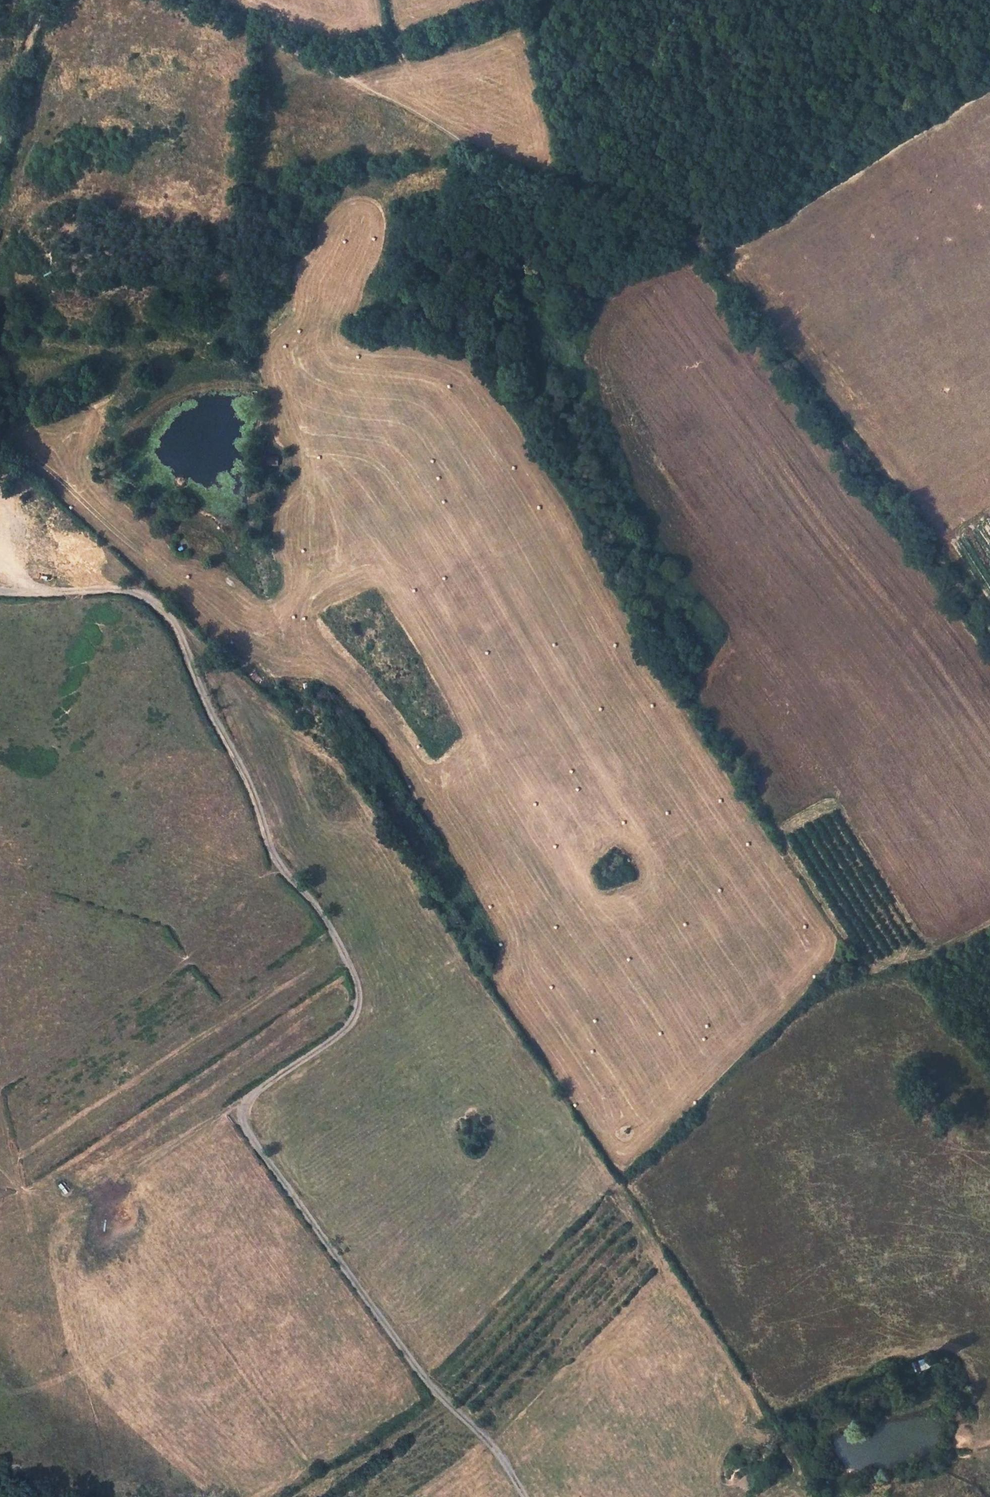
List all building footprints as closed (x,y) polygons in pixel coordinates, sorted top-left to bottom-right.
[(279,457),(268,456),(268,465),(278,466),(279,457)]
